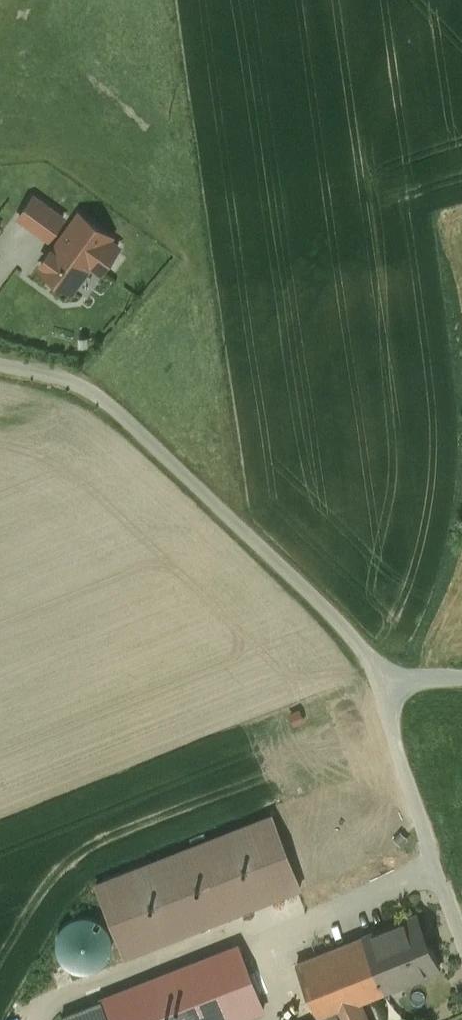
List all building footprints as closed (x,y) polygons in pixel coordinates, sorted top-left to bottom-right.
[(63,217),(34,197),(18,219),(47,239),(63,217)] [(111,237),(79,215),(53,252),(51,251),(42,264),(43,265),(40,269),(72,292),(91,266),(100,273),(118,247),(109,240),(111,237)] [(271,815),(95,885),(124,957),(299,888),(271,815)] [(404,834),(400,831),(392,839),(401,846),(408,838),(404,834)] [(427,945),(414,914),(393,923),(394,926),(395,925),(417,976),(439,966),(430,944),(427,945)] [(57,950),(61,961),(68,967),(76,971),(85,973),(94,971),(103,966),(110,956),(112,945),(110,933),(103,923),(92,918),(80,917),(69,921),(61,929),(57,939),(57,950)] [(313,958),(336,1010),(340,1019),(366,1019),(359,1004),(358,1000),(383,990),(384,991),(385,991),(385,989),(417,976),(395,925),(394,926),(393,923),(361,936),(362,938),(313,958)] [(100,1001),(101,1003),(108,1019),(240,1019),(264,1010),(239,946),(100,1001)] [(336,1010),(313,958),(296,965),(319,1017),(336,1010)] [(370,999),(359,1004),(366,1019),(379,1019),(370,999)] [(61,1018),(62,1019),(108,1019),(101,1003),(61,1018)] [(336,1010),(319,1017),(314,1019),(340,1019),(336,1010)]
